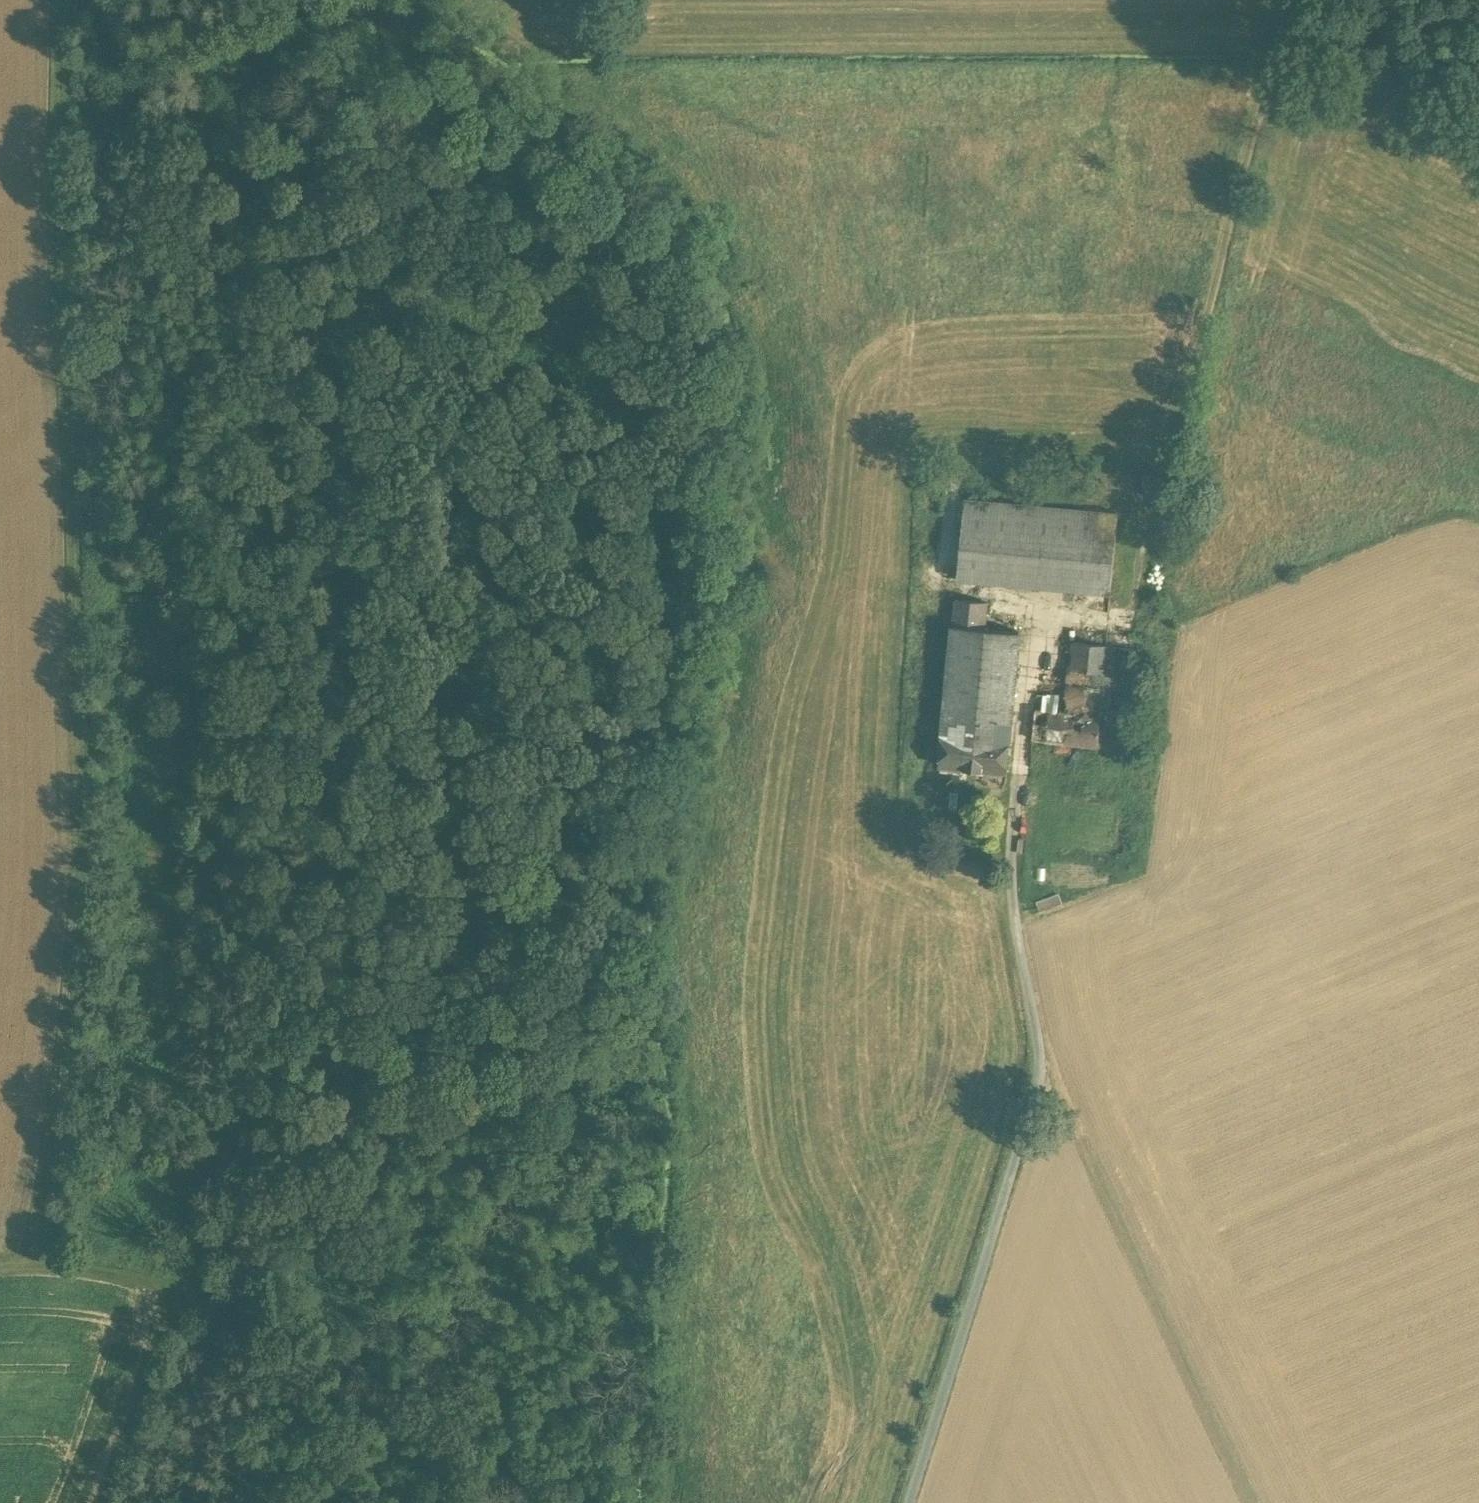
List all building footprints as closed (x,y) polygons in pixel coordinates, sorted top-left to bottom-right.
[(1037,505),(965,498),(958,578),(1030,585),(1037,505)] [(1118,513),(1037,505),(1030,585),(1111,592),(1118,513)] [(987,601),(956,598),(953,624),(984,628),(987,601)] [(984,628),(953,624),(945,714),(1011,721),(1019,631),(984,628)] [(1109,645),(1075,640),(1069,697),(1058,695),(1057,710),(1036,708),(1033,738),(1098,746),(1098,745),(1109,645)] [(1109,645),(1098,745),(1121,748),(1132,648),(1109,645)] [(1058,695),(1038,693),(1036,708),(1057,710),(1058,695)] [(1011,721),(945,714),(940,765),(1006,771),(1011,721)]
